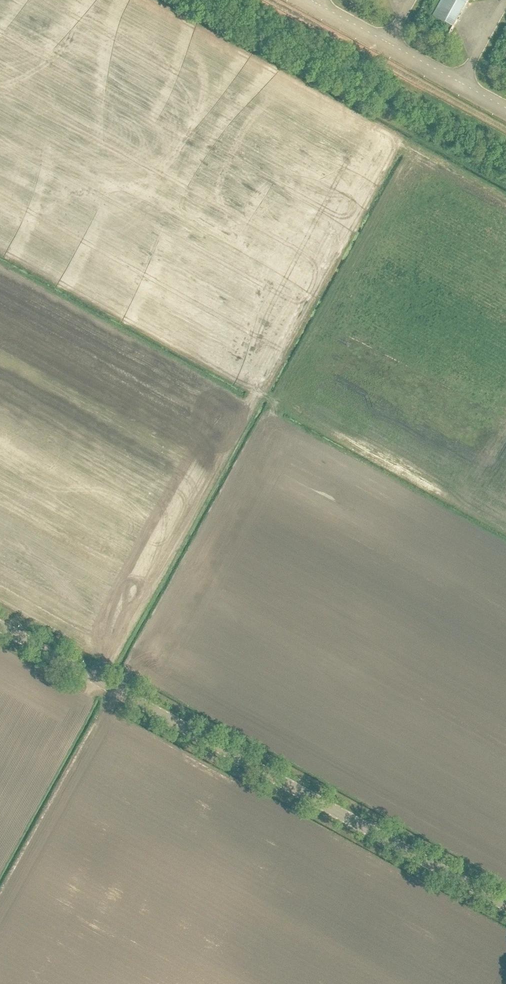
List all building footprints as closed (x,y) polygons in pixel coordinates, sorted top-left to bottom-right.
[(459,0),(442,0),(432,19),(451,30),(466,4),(459,0)]
